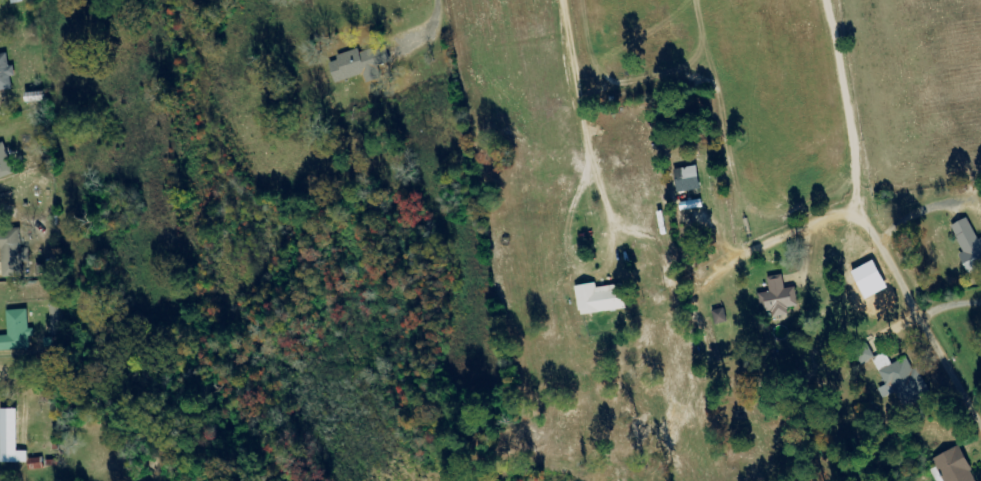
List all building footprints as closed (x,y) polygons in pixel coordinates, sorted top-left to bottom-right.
[(366,75),(368,83),(383,79),(375,49),(362,53),(361,51),(332,59),(338,83),(366,75)] [(14,90),(12,76),(17,76),(16,67),(11,68),(9,54),(0,55),(0,92),(14,90)] [(8,143),(0,145),(0,179),(15,176),(8,143)] [(682,193),(706,189),(702,166),(678,170),(682,193)] [(971,219),(954,227),(966,253),(963,254),(972,274),(980,270),(980,241),(971,219)] [(32,249),(23,249),(22,229),(3,230),(4,278),(25,278),(24,263),(33,263),(32,249)] [(761,294),(764,312),(774,310),(776,318),(793,315),(791,308),(802,306),(798,288),(787,290),(784,275),(769,278),(771,292),(761,294)] [(600,289),(599,284),(579,287),(584,317),(632,310),(628,284),(600,289)] [(732,323),(729,309),(716,312),(719,325),(732,323)] [(0,337),(0,351),(37,350),(37,329),(31,329),(30,310),(9,311),(10,336),(0,337)] [(883,371),(889,386),(882,389),(886,399),(899,393),(907,411),(934,399),(915,357),(883,371)] [(3,463),(30,464),(30,452),(21,452),(22,410),(4,409),(3,463)] [(955,446),(930,459),(941,480),(973,480),(955,446)]
